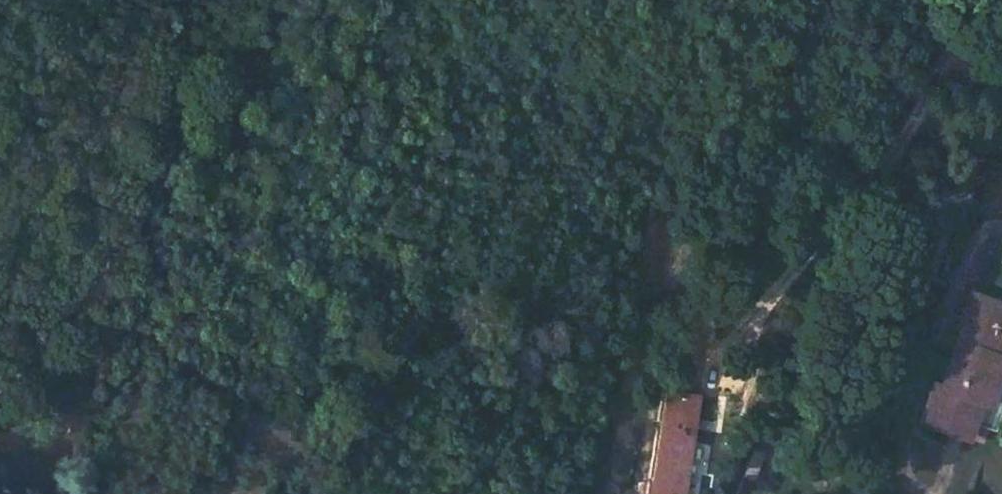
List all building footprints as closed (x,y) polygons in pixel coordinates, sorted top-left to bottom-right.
[(978,292),(967,319),(973,321),(950,384),(941,379),(926,415),(972,433),(977,418),(999,426),(1001,418),(1001,302),(978,292)] [(697,401),(667,397),(660,445),(690,449),(697,401)] [(653,493),(684,493),(690,449),(660,445),(653,493)]
